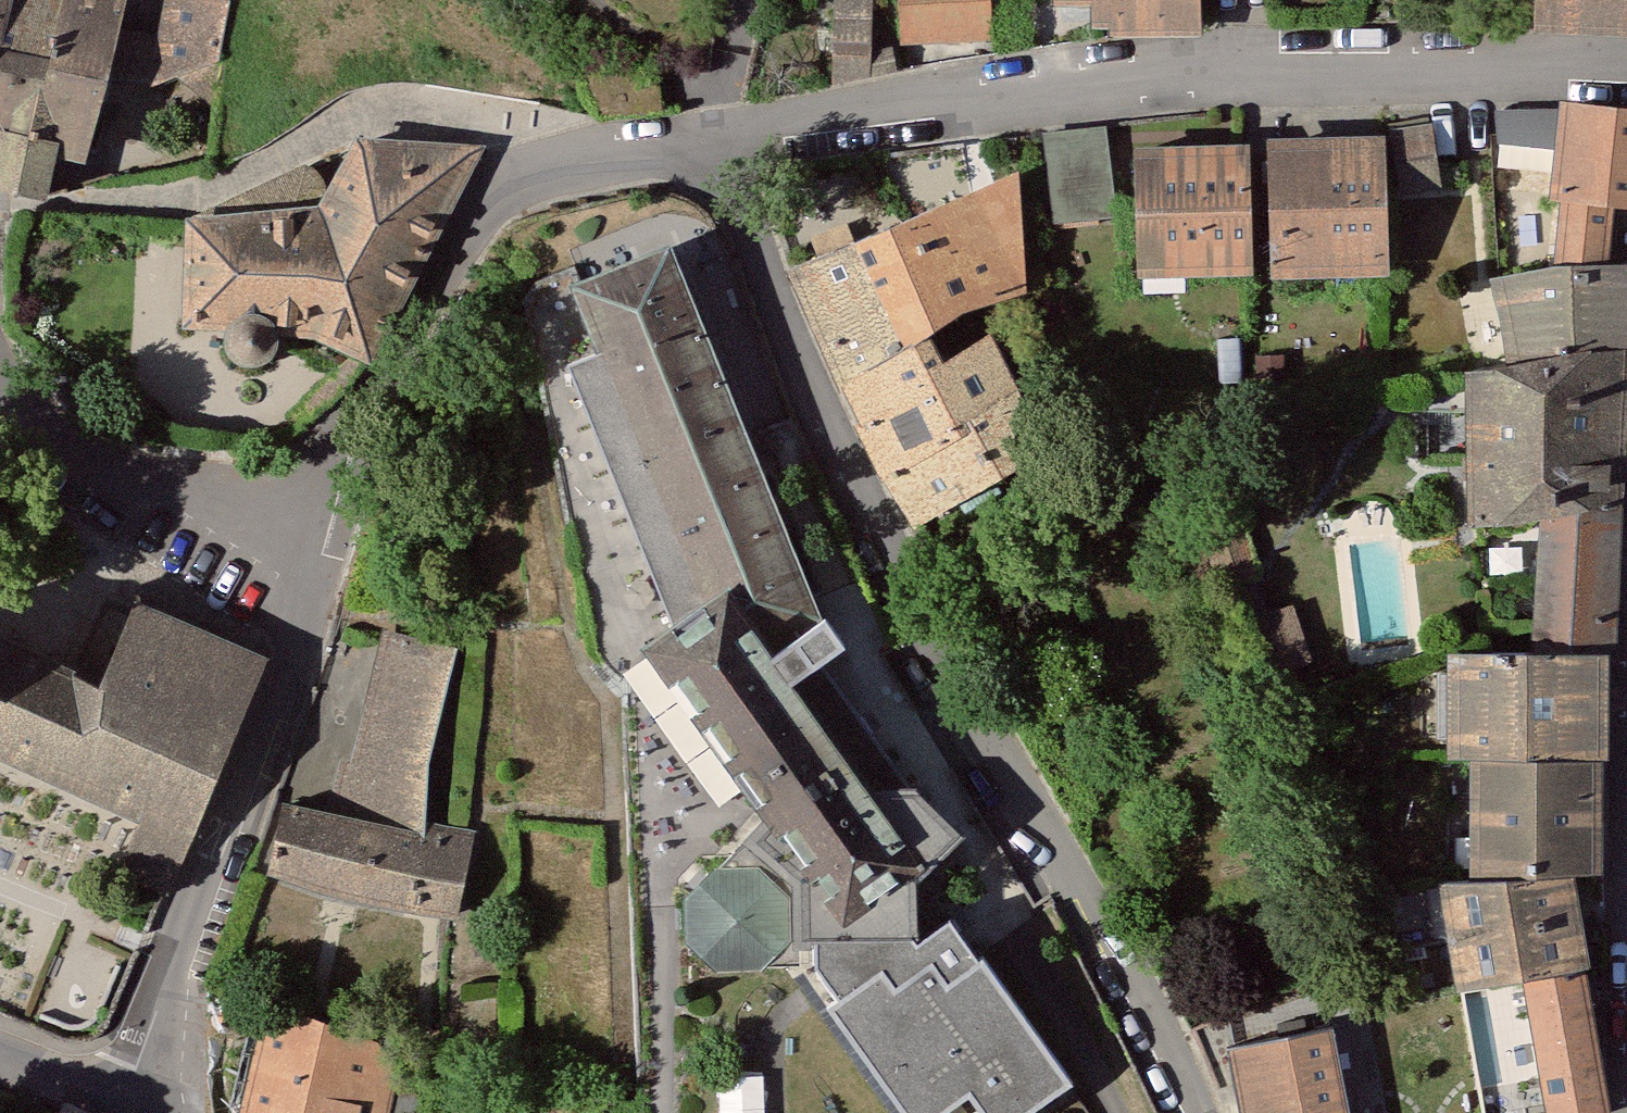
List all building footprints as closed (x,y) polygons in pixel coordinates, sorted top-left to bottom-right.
[(57,0),(4,0),(0,16),(0,49),(41,61),(57,0)] [(24,134),(54,141),(52,151),(83,160),(104,76),(117,25),(123,0),(57,0),(41,61),(24,134)] [(154,32),(146,79),(145,85),(219,57),(230,1),(223,0),(160,0),(154,32)] [(870,0),(832,0),(828,84),(869,75),(869,46),(870,0)] [(897,41),(991,35),(989,0),(894,0),(897,41)] [(1049,4),(1086,4),(1087,24),(1105,24),(1105,33),(1199,34),(1199,0),(1049,0),(1049,4)] [(1527,19),(1626,27),(1626,0),(1528,0),(1527,19)] [(154,32),(117,25),(104,76),(146,79),(154,32)] [(887,44),(869,46),(869,75),(892,69),(887,44)] [(24,134),(41,61),(0,49),(0,128),(24,134)] [(1572,72),(1561,171),(1573,174),(1570,212),(1620,225),(1626,184),(1626,76),(1572,72)] [(1437,183),(1426,119),(1386,126),(1397,190),(1437,183)] [(1112,213),(1102,122),(1039,129),(1050,220),(1112,213)] [(0,128),(0,187),(43,195),(52,151),(54,141),(24,134),(0,128)] [(1379,128),(1260,131),(1263,272),(1383,269),(1379,128)] [(1247,267),(1243,136),(1126,139),(1130,271),(1247,267)] [(363,346),(482,143),(350,137),(322,186),(313,202),(212,210),(184,211),(183,316),(231,319),(239,314),(250,312),(263,315),(307,322),(363,346)] [(313,202),(322,186),(308,164),(297,162),(213,199),(212,210),(313,202)] [(1021,170),(984,182),(1025,291),(1021,170)] [(1025,291),(984,182),(783,268),(839,391),(926,334),(965,308),(1025,291)] [(815,615),(664,241),(564,283),(677,559),(644,571),(667,622),(671,631),(726,592),(768,645),(815,615)] [(1482,264),(1495,311),(1501,364),(1625,351),(1626,351),(1626,254),(1482,264)] [(239,314),(231,319),(226,329),(224,338),(226,348),(231,356),(242,363),(249,364),(258,362),(267,357),(273,349),(275,339),(272,326),(263,315),(250,312),(239,314)] [(940,357),(926,334),(839,391),(856,421),(851,424),(876,475),(1013,393),(1018,390),(984,329),(940,357)] [(1625,351),(1501,364),(1460,367),(1464,526),(1537,514),(1618,500),(1625,351)] [(1044,449),(1013,393),(876,475),(909,527),(1044,449)] [(1618,500),(1537,514),(1526,650),(1604,652),(1613,652),(1618,500)] [(871,791),(768,645),(726,592),(671,631),(667,622),(638,644),(761,815),(838,924),(921,861),(871,791)] [(264,657),(133,600),(96,685),(67,672),(70,666),(0,636),(0,745),(141,806),(114,868),(164,890),(264,657)] [(425,764),(453,646),(379,629),(346,761),(334,758),(322,807),(421,830),(422,819),(425,764)] [(1603,758),(1604,652),(1526,650),(1444,649),(1442,758),(1466,758),(1597,758),(1603,758)] [(1597,873),(1597,758),(1466,758),(1465,879),(1569,875),(1597,873)] [(838,924),(761,815),(740,837),(744,840),(796,881),(799,944),(817,943),(914,943),(914,929),(912,880),(957,836),(960,833),(913,784),(885,783),(871,791),(921,861),(838,924)] [(421,830),(322,807),(280,798),(263,870),(340,894),(453,920),(472,831),(422,819),(421,830)] [(957,836),(912,880),(929,896),(973,852),(957,836)] [(758,969),(800,967),(799,944),(796,881),(744,840),(716,865),(754,865),(785,897),(785,943),(758,969)] [(754,865),(716,865),(710,865),(680,896),(681,941),(712,970),(758,969),(785,943),(785,897),(754,865)] [(1586,969),(1569,875),(1465,879),(1437,879),(1454,991),(1519,980),(1581,970),(1586,969)] [(817,943),(817,961),(839,991),(827,999),(910,1112),(937,1112),(970,1088),(988,1112),(1022,1112),(1074,1076),(985,951),(982,953),(950,912),(919,937),(914,929),(914,943),(817,943)] [(1519,980),(1542,1112),(1607,1112),(1581,970),(1519,980)] [(262,1000),(235,1112),(389,1112),(405,1048),(262,1000)] [(1240,1112),(1344,1112),(1327,1028),(1228,1046),(1240,1112)] [(768,1068),(723,1069),(724,1112),(768,1112),(768,1068)]
